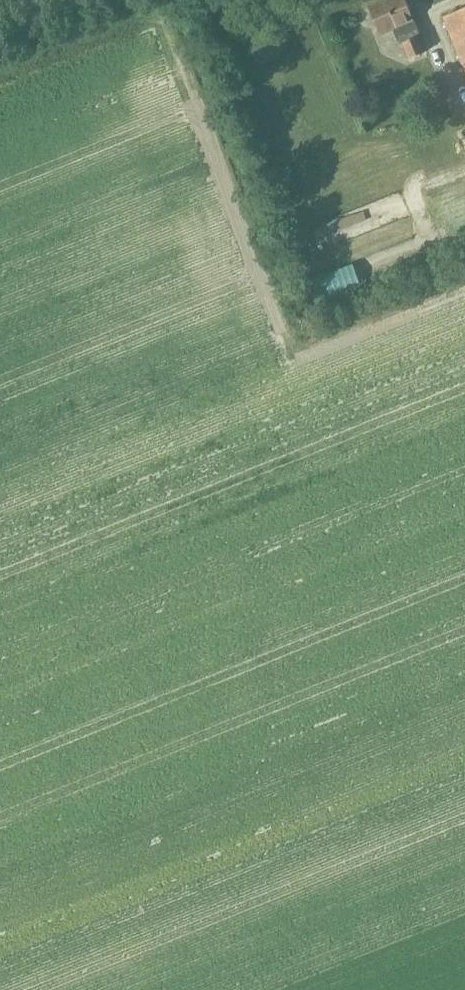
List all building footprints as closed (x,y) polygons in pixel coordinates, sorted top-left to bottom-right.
[(378,35),(392,30),(398,45),(401,43),(408,59),(422,53),(415,38),(419,36),(413,21),(411,21),(403,0),(383,0),(367,7),(378,35)] [(443,18),(464,74),(464,9),(443,18)]
